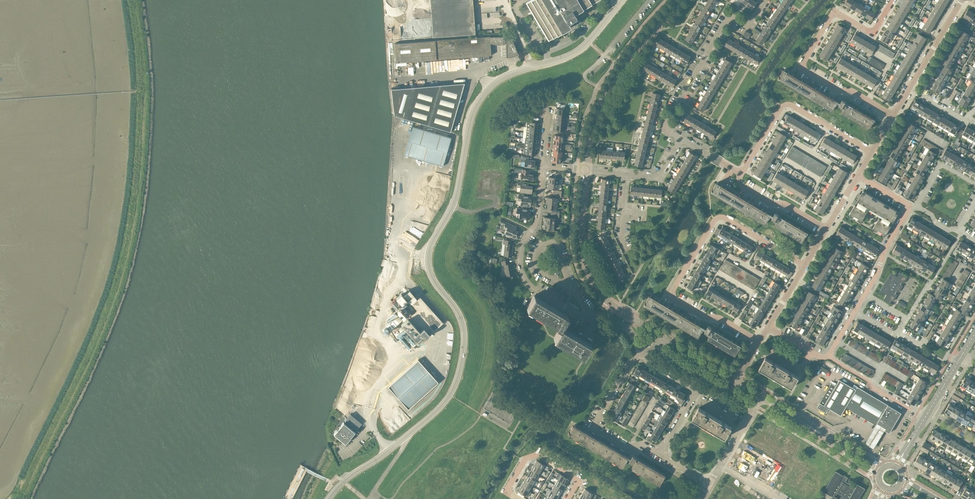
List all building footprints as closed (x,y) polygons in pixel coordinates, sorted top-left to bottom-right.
[(432,37),(475,34),(473,0),(430,0),(432,37)] [(548,40),(570,27),(569,26),(575,21),(574,19),(576,18),(574,14),(597,0),(530,0),(526,2),(531,11),(548,40)] [(753,9),(757,2),(753,0),(751,0),(747,5),(753,9)] [(850,7),(855,10),(859,3),(854,0),(850,7)] [(704,7),(711,11),(714,5),(707,1),(704,7)] [(899,8),(907,12),(910,7),(902,2),(899,8)] [(934,7),(942,12),(945,7),(937,2),(934,7)] [(777,9),(783,13),(787,8),(781,3),(777,9)] [(855,10),(860,13),(864,7),(859,3),(855,10)] [(701,12),(708,16),(711,11),(704,7),(701,12)] [(860,13),(866,16),(870,10),(864,7),(860,13)] [(931,12),(939,17),(942,12),(934,7),(931,12)] [(896,13),(904,17),(907,12),(899,8),(896,13)] [(774,14),(780,18),(783,13),(777,9),(774,14)] [(963,17),(969,20),(973,13),(968,9),(963,17)] [(866,16),(871,20),(875,13),(870,10),(866,16)] [(698,17),(705,21),(708,16),(701,12),(698,17)] [(928,18),(936,22),(939,17),(931,12),(928,18)] [(893,18),(901,23),(904,17),(896,13),(893,18)] [(770,19),(777,23),(780,18),(774,14),(770,19)] [(695,23),(701,27),(705,21),(698,17),(695,23)] [(890,23),(898,28),(901,23),(893,18),(890,23)] [(925,23),(933,27),(936,22),(928,18),(925,23)] [(767,24),(773,28),(777,23),(770,19),(767,24)] [(692,28),(698,32),(701,27),(695,23),(692,28)] [(887,28),(895,33),(898,28),(890,23),(887,28)] [(922,28),(929,33),(933,27),(925,23),(922,28)] [(763,29),(770,33),(773,28),(767,24),(763,29)] [(835,29),(843,34),(846,29),(838,24),(835,29)] [(688,33),(695,37),(698,32),(692,28),(688,33)] [(884,34),(891,38),(895,33),(887,28),(884,34)] [(760,34),(766,38),(770,33),(763,29),(760,34)] [(832,35),(840,39),(843,34),(835,29),(832,35)] [(962,30),(959,36),(966,40),(970,35),(962,30)] [(685,39),(692,43),(695,37),(688,33),(685,39)] [(915,39),(923,43),(926,38),(919,33),(915,39)] [(756,39),(763,44),(766,38),(760,34),(756,39)] [(850,42),(856,45),(860,37),(855,34),(850,42)] [(881,39),(888,44),(891,38),(884,34),(881,39)] [(829,40),(837,44),(840,39),(832,35),(829,40)] [(395,43),(396,62),(491,55),(490,43),(496,44),(505,44),(505,37),(490,37),(490,36),(395,43)] [(956,41),(963,46),(966,40),(959,36),(956,41)] [(506,44),(506,57),(518,52),(515,44),(514,45),(511,37),(506,39),(506,44)] [(856,45),(861,48),(865,40),(860,37),(856,45)] [(655,44),(660,47),(664,41),(658,38),(655,44)] [(724,45),(730,48),(734,42),(728,38),(724,45)] [(912,44),(920,49),(923,43),(915,39),(912,44)] [(826,45),(834,50),(837,44),(829,40),(826,45)] [(861,48),(866,51),(871,43),(865,40),(861,48)] [(660,47),(665,51),(669,44),(664,41),(660,47)] [(952,47),(960,51),(963,46),(956,41),(952,47)] [(730,48),(735,51),(739,45),(734,42),(730,48)] [(866,51),(871,54),(876,46),(871,43),(866,51)] [(665,51),(671,54),(675,47),(669,44),(665,51)] [(909,49),(917,54),(920,49),(912,44),(909,49)] [(735,51),(740,54),(744,48),(739,45),(735,51)] [(823,50),(830,55),(834,50),(826,45),(823,50)] [(671,54),(676,57),(680,50),(675,47),(671,54)] [(949,52),(957,57),(960,51),(952,47),(949,52)] [(740,54),(746,58),(750,51),(744,48),(740,54)] [(906,54),(914,59),(917,54),(909,49),(906,54)] [(676,57),(681,60),(685,53),(680,50),(676,57)] [(819,55),(827,60),(830,55),(823,50),(819,55)] [(746,58),(751,61),(755,54),(750,51),(746,58)] [(946,58),(953,62),(957,57),(949,52),(946,58)] [(681,60),(687,63),(691,57),(685,53),(681,60)] [(751,61),(757,64),(761,57),(755,54),(751,61)] [(903,60),(911,64),(914,59),(906,54),(903,60)] [(836,65),(842,69),(846,61),(841,58),(836,65)] [(943,64),(945,65),(950,68),(953,62),(946,58),(943,64)] [(722,64),(729,68),(732,62),(726,59),(722,64)] [(900,65),(908,69),(911,64),(903,60),(900,65)] [(641,68),(646,71),(650,64),(645,61),(641,68)] [(842,69),(847,72),(851,64),(846,61),(842,69)] [(646,71),(651,74),(655,67),(650,64),(646,71)] [(719,69),(726,73),(729,68),(722,64),(719,69)] [(847,72),(852,75),(857,67),(851,64),(847,72)] [(897,70),(905,75),(908,69),(900,65),(897,70)] [(942,71),(949,75),(953,69),(950,68),(945,65),(942,71)] [(651,74),(657,77),(661,71),(655,67),(651,74)] [(852,75),(857,78),(862,70),(857,67),(852,75)] [(716,75),(723,79),(726,73),(719,69),(716,75)] [(778,79),(832,111),(836,104),(838,101),(784,69),(783,70),(780,69),(779,75),(780,75),(779,76),(778,77),(779,78),(778,79)] [(857,78),(862,81),(867,73),(862,70),(857,78)] [(894,75),(902,80),(905,75),(897,70),(894,75)] [(657,77),(662,80),(666,74),(661,71),(657,77)] [(939,76),(946,80),(949,75),(942,71),(939,76)] [(862,81),(868,84),(872,76),(867,73),(862,81)] [(662,80),(667,84),(671,77),(666,74),(662,80)] [(713,80),(720,84),(723,79),(716,75),(713,80)] [(891,80),(899,85),(902,80),(894,75),(891,80)] [(868,84),(873,87),(877,79),(872,76),(868,84)] [(935,82),(943,86),(946,80),(939,76),(935,82)] [(667,84),(673,87),(677,80),(671,77),(667,84)] [(710,85),(716,89),(720,84),(713,80),(710,85)] [(888,86),(895,90),(899,85),(891,80),(888,86)] [(939,93),(940,92),(943,86),(935,82),(932,87),(933,88),(932,90),(939,93)] [(394,115),(450,131),(464,83),(391,89),(394,115)] [(707,91),(713,95),(716,89),(710,85),(707,91)] [(885,91),(892,95),(895,90),(888,86),(885,91)] [(972,96),(974,92),(974,90),(968,86),(965,92),(972,96)] [(703,96),(710,100),(713,95),(707,91),(703,96)] [(881,96),(889,101),(892,95),(885,91),(881,96)] [(651,98),(659,100),(660,94),(653,92),(651,98)] [(962,97),(969,101),(972,96),(965,92),(962,97)] [(700,101),(707,105),(710,100),(703,96),(700,101)] [(844,108),(844,109),(848,103),(847,102),(848,100),(844,97),(843,98),(841,96),(838,100),(838,101),(837,102),(836,104),(841,107),(843,109),(844,108)] [(958,103),(966,107),(969,101),(962,97),(958,103)] [(916,111),(921,104),(921,103),(920,102),(919,103),(915,100),(911,108),(916,111)] [(697,107),(704,111),(707,105),(700,101),(697,107)] [(842,113),(869,129),(871,126),(875,119),(848,103),(844,109),(842,113)] [(916,111),(922,114),(926,107),(921,104),(916,111)] [(922,114),(927,118),(932,110),(926,107),(922,114)] [(927,118),(933,121),(937,113),(932,110),(927,118)] [(681,119),(686,122),(690,115),(685,112),(681,119)] [(938,124),(943,117),(943,116),(941,114),(940,115),(937,113),(933,121),(938,124)] [(686,122),(691,125),(695,119),(690,115),(686,122)] [(784,123),(789,126),(794,118),(788,115),(784,123)] [(938,124),(944,127),(948,120),(943,117),(938,124)] [(789,126),(794,129),(799,121),(794,118),(789,126)] [(691,125),(697,128),(701,122),(695,119),(691,125)] [(944,127),(949,131),(954,123),(948,120),(944,127)] [(794,129),(800,132),(804,124),(799,121),(794,129)] [(697,128),(702,132),(706,125),(701,122),(697,128)] [(906,128),(913,133),(917,127),(909,122),(906,128)] [(954,135),(957,137),(961,129),(959,128),(959,127),(954,123),(949,131),(955,134),(954,135)] [(800,132),(805,135),(809,127),(804,124),(800,132)] [(702,132),(707,135),(711,128),(706,125),(702,132)] [(404,155),(443,166),(451,137),(413,126),(404,155)] [(962,134),(968,137),(972,129),(967,126),(964,131),(961,129),(957,137),(960,138),(962,134)] [(805,135),(810,138),(815,130),(809,127),(805,135)] [(707,135),(713,138),(717,131),(711,128),(707,135)] [(902,134),(910,138),(913,133),(906,128),(902,134)] [(810,138),(815,141),(820,134),(815,130),(810,138)] [(775,137),(783,141),(786,136),(779,131),(775,137)] [(555,135),(554,140),(563,141),(563,138),(566,138),(567,133),(558,132),(557,135),(555,135)] [(899,139),(907,143),(910,138),(902,134),(899,139)] [(772,142),(780,147),(783,141),(775,137),(772,142)] [(821,145),(826,148),(831,140),(825,137),(821,145)] [(896,145),(903,149),(907,143),(899,139),(896,145)] [(826,148),(831,151),(836,143),(831,140),(826,148)] [(769,147),(777,152),(780,147),(772,142),(769,147)] [(831,151),(837,154),(841,146),(836,143),(831,151)] [(893,150),(900,154),(903,149),(896,145),(893,150)] [(837,154),(842,157),(846,149),(841,146),(837,154)] [(766,152),(774,157),(777,152),(769,147),(766,152)] [(947,160),(951,153),(953,150),(947,147),(946,149),(941,157),(947,160)] [(842,157),(847,160),(852,152),(846,149),(842,157)] [(925,155),(933,159),(936,153),(933,152),(931,150),(929,149),(925,155)] [(889,156),(891,157),(897,160),(900,154),(893,150),(889,156)] [(687,157),(693,161),(697,156),(690,152),(687,157)] [(763,158),(771,162),(774,157),(766,152),(763,158)] [(847,160),(852,163),(857,155),(852,152),(847,160)] [(952,163),(957,156),(951,153),(947,160),(952,163)] [(922,160),(930,165),(933,159),(925,155),(922,160)] [(524,166),(534,168),(535,161),(528,160),(529,157),(522,156),(522,162),(521,162),(521,165),(521,166),(524,166)] [(958,167),(962,159),(957,156),(952,163),(958,167)] [(684,163),(690,167),(693,161),(687,157),(684,163)] [(888,162),(895,166),(899,161),(897,160),(891,157),(888,162)] [(634,165),(642,166),(644,160),(636,158),(634,165)] [(760,163),(768,167),(771,162),(763,158),(760,163)] [(963,170),(968,162),(962,159),(958,167),(963,170)] [(919,166),(926,170),(930,165),(922,160),(919,166)] [(885,168),(892,172),(895,166),(888,162),(885,168)] [(969,173),(973,166),(968,162),(963,170),(969,173)] [(680,168),(687,172),(690,167),(684,163),(680,168)] [(757,168),(765,173),(768,167),(760,163),(757,168)] [(915,171),(917,172),(923,176),(923,175),(926,170),(919,166),(915,171)] [(836,173),(844,177),(847,172),(839,167),(836,173)] [(521,179),(533,180),(533,173),(526,173),(526,170),(522,169),(514,168),(514,172),(521,172),(521,176),(521,179)] [(677,173),(684,177),(687,172),(680,168),(677,173)] [(754,173),(762,178),(765,173),(757,168),(754,173)] [(881,173),(889,177),(892,172),(885,168),(881,173)] [(773,180),(778,183),(783,175),(777,172),(773,180)] [(914,178),(921,182),(925,176),(923,175),(923,176),(917,172),(914,178)] [(548,182),(559,183),(559,177),(563,177),(563,174),(555,173),(555,176),(548,176),(548,182)] [(674,179),(681,183),(684,177),(677,173),(674,179)] [(833,178),(841,182),(844,177),(836,173),(833,178)] [(878,179),(885,183),(889,177),(881,173),(878,179)] [(778,183),(783,186),(788,178),(783,175),(778,183)] [(783,186),(788,189),(793,181),(788,178),(783,186)] [(830,183),(838,188),(841,182),(833,178),(830,183)] [(911,183),(918,188),(921,182),(914,178),(911,183)] [(671,184),(678,188),(681,183),(674,179),(671,184)] [(788,189),(794,192),(798,184),(793,181),(788,189)] [(520,192),(531,193),(532,186),(528,186),(528,183),(521,182),(518,182),(517,187),(520,187),(520,192)] [(553,193),(561,194),(562,190),(558,190),(559,183),(548,182),(547,189),(554,189),(553,193)] [(765,224),(770,217),(771,215),(771,214),(717,182),(716,183),(714,182),(712,188),(713,188),(713,189),(712,189),(711,190),(712,191),(711,192),(765,224)] [(827,188),(835,193),(838,188),(830,183),(827,188)] [(907,189),(915,193),(918,188),(911,183),(907,189)] [(668,189),(674,193),(678,188),(671,184),(668,189)] [(794,192),(799,195),(803,187),(798,184),(794,192)] [(799,195),(804,198),(809,191),(803,187),(799,195)] [(824,193),(832,198),(835,193),(827,188),(824,193)] [(904,194),(912,199),(915,193),(907,189),(904,194)] [(873,229),(885,236),(891,226),(890,225),(892,221),(893,222),(899,212),(863,190),(860,196),(857,195),(857,194),(854,199),(855,199),(857,200),(857,201),(858,201),(857,202),(856,205),(855,204),(853,207),(849,214),(861,222),(870,207),(881,213),(873,229)] [(546,202),(556,203),(557,197),(561,197),(561,194),(553,193),(553,196),(546,196),(546,202)] [(821,199),(829,203),(832,198),(824,193),(821,199)] [(520,205),(530,206),(531,199),(529,199),(530,196),(521,195),(518,195),(518,200),(521,200),(520,205)] [(818,204),(826,208),(829,203),(821,199),(818,204)] [(551,213),(559,214),(560,210),(556,210),(556,203),(546,202),(545,209),(551,209),(551,213)] [(815,209),(822,214),(826,208),(818,204),(815,209)] [(519,218),(529,219),(530,212),(528,212),(528,209),(520,208),(517,208),(516,213),(519,213),(519,218)] [(777,221),(777,222),(781,216),(780,215),(781,213),(777,210),(776,211),(774,209),(771,213),(771,214),(771,215),(770,217),(774,220),(776,222),(777,221)] [(544,223),(554,224),(555,217),(559,218),(559,214),(551,213),(551,217),(544,216),(544,223)] [(775,226),(802,242),(808,232),(781,216),(777,222),(775,226)] [(908,225),(913,229),(918,221),(912,218),(908,225)] [(913,229),(919,232),(923,224),(918,221),(913,229)] [(504,233),(514,238),(518,231),(514,229),(515,226),(506,222),(505,225),(503,228),(506,229),(504,233)] [(549,233),(557,234),(557,230),(554,230),(554,224),(544,223),(543,229),(549,229),(549,233)] [(919,232),(924,235),(929,228),(923,224),(919,232)] [(836,234),(842,237),(846,229),(841,226),(836,234)] [(723,237),(727,231),(725,230),(726,229),(722,227),(722,228),(721,229),(717,227),(714,233),(717,235),(718,234),(723,237)] [(924,235),(930,238),(934,231),(929,228),(924,235)] [(842,237),(847,240),(852,233),(846,229),(842,237)] [(729,240),(732,234),(727,231),(723,237),(722,239),(727,243),(729,240)] [(930,238),(935,242),(940,234),(934,231),(930,238)] [(597,236),(600,242),(607,239),(604,233),(597,236)] [(847,240),(853,243),(857,236),(852,233),(847,240)] [(729,240),(734,243),(737,237),(732,234),(729,240)] [(935,242),(941,245),(945,237),(940,234),(935,242)] [(853,243),(858,247),(863,239),(857,236),(853,243)] [(734,243),(739,246),(743,240),(737,237),(734,243)] [(941,245),(947,248),(951,241),(952,239),(949,238),(948,239),(945,237),(941,245)] [(600,242),(603,248),(610,244),(607,239),(600,242)] [(858,247),(864,250),(868,243),(863,239),(858,247)] [(504,240),(503,243),(505,243),(504,256),(509,256),(509,257),(510,257),(510,256),(512,257),(513,244),(510,244),(511,240),(504,240)] [(739,246),(744,250),(748,243),(743,240),(739,246)] [(956,248),(962,251),(966,244),(961,241),(956,248)] [(892,251),(898,255),(902,247),(897,244),(898,243),(896,242),(891,250),(893,251),(892,251)] [(750,253),(751,253),(753,250),(752,249),(753,247),(748,243),(744,250),(743,252),(746,254),(747,251),(749,253),(750,253)] [(864,250),(869,253),(874,246),(868,243),(864,250)] [(603,248),(606,253),(613,250),(610,244),(603,248)] [(712,244),(709,250),(715,253),(717,255),(720,249),(718,248),(712,244)] [(962,251),(968,255),(972,247),(966,244),(962,251)] [(869,253),(875,257),(879,249),(874,246),(869,253)] [(832,253),(839,257),(843,251),(835,247),(832,253)] [(898,255),(903,258),(908,251),(902,247),(898,255)] [(606,253),(608,259),(615,255),(613,250),(606,253)] [(709,250),(705,255),(712,259),(715,253),(709,250)] [(755,256),(760,259),(764,253),(759,250),(755,256)] [(903,258),(909,261),(913,254),(908,251),(903,258)] [(760,259),(765,262),(769,256),(764,253),(760,259)] [(829,258),(836,262),(839,257),(832,253),(829,258)] [(909,261),(914,265),(919,257),(913,254),(909,261)] [(608,259),(611,264),(618,261),(615,255),(608,259)] [(705,255),(702,260),(709,264),(712,259),(705,255)] [(765,262),(771,265),(774,259),(769,256),(765,262)] [(914,265),(920,268),(924,260),(919,257),(914,265)] [(825,264),(833,268),(836,262),(829,258),(825,264)] [(508,259),(501,261),(502,265),(503,265),(506,277),(511,276),(511,277),(513,276),(512,276),(514,275),(512,263),(508,264),(508,259)] [(771,265),(776,268),(780,262),(774,259),(771,265)] [(702,260),(699,265),(706,269),(709,264),(702,260)] [(920,268),(925,271),(930,264),(924,260),(920,268)] [(611,264),(614,270),(621,266),(618,261),(611,264)] [(776,268),(781,271),(785,265),(780,262),(776,268)] [(858,268),(866,273),(869,267),(861,262),(858,268)] [(822,269),(829,273),(833,268),(825,264),(822,269)] [(925,271),(931,274),(935,267),(930,264),(925,271)] [(699,265),(696,271),(702,274),(706,269),(699,265)] [(781,271),(786,274),(788,272),(790,268),(785,265),(781,271)] [(614,270),(617,275),(624,272),(621,266),(614,270)] [(855,274),(862,278),(866,273),(858,268),(855,274)] [(819,275),(826,279),(829,273),(822,269),(819,275)] [(696,271),(693,276),(699,279),(702,274),(696,271)] [(617,275),(619,281),(626,278),(624,272),(617,275)] [(884,299),(890,303),(891,301),(892,300),(893,301),(897,294),(895,293),(897,291),(899,292),(902,285),(901,284),(902,282),(904,283),(908,276),(900,272),(897,276),(895,275),(891,272),(884,283),(883,286),(880,291),(884,293),(886,294),(884,299)] [(851,279),(859,284),(862,278),(855,274),(851,279)] [(815,280),(823,285),(826,279),(819,275),(815,280)] [(690,281),(696,285),(699,286),(702,281),(699,279),(693,276),(690,281)] [(940,284),(947,288),(950,283),(947,281),(943,278),(940,284)] [(848,285),(856,289),(859,284),(851,279),(848,285)] [(812,289),(819,293),(821,291),(820,290),(823,285),(815,280),(812,286),(813,286),(812,289)] [(687,286),(693,290),(696,285),(690,281),(687,286)] [(774,281),(771,287),(777,290),(780,285),(774,281)] [(706,293),(711,296),(715,290),(713,289),(715,285),(712,283),(709,287),(706,293)] [(936,289),(944,294),(947,288),(940,284),(938,283),(937,286),(938,287),(936,289)] [(845,290),(852,295),(856,289),(848,285),(845,290)] [(771,287),(768,292),(774,295),(777,290),(771,287)] [(806,297),(813,301),(817,295),(818,296),(819,293),(812,289),(810,292),(809,291),(806,297)] [(937,297),(940,299),(944,294),(936,289),(933,295),(937,297)] [(404,295),(411,303),(416,298),(409,290),(404,295)] [(711,296),(716,299),(720,293),(715,290),(711,296)] [(842,296),(849,300),(852,295),(845,290),(842,296)] [(716,299),(721,302),(725,296),(726,294),(721,291),(720,293),(716,299)] [(768,292),(765,297),(771,301),(774,295),(768,292)] [(926,298),(934,303),(937,297),(933,295),(930,293),(926,298)] [(391,330),(408,349),(416,341),(401,324),(408,318),(405,315),(408,312),(403,306),(406,303),(404,301),(406,300),(401,294),(396,298),(393,302),(392,304),(397,309),(385,320),(381,330),(386,335),(391,330)] [(973,304),(974,301),(974,297),(969,294),(966,299),(973,304)] [(526,307),(556,324),(563,312),(533,295),(526,307)] [(699,337),(703,330),(704,328),(704,327),(650,295),(649,296),(648,295),(645,300),(646,301),(646,302),(645,302),(644,303),(645,304),(644,305),(699,337)] [(401,324),(416,341),(419,344),(443,323),(419,296),(411,304),(417,310),(408,318),(401,324)] [(721,302),(727,305),(730,299),(725,296),(721,302)] [(836,303),(843,308),(845,305),(846,306),(849,300),(842,296),(838,301),(837,301),(836,303)] [(765,297),(762,302),(768,306),(771,301),(765,297)] [(802,302),(810,306),(813,301),(806,297),(802,302)] [(923,304),(931,308),(934,303),(926,298),(923,304)] [(727,305),(732,308),(736,302),(730,299),(727,305)] [(963,305),(970,309),(973,304),(966,299),(963,305)] [(732,308),(737,311),(741,305),(736,302),(732,308)] [(756,306),(759,307),(765,311),(768,306),(762,302),(760,305),(758,303),(756,306)] [(799,308),(807,312),(810,306),(802,302),(799,308)] [(832,312),(839,317),(843,311),(842,310),(843,308),(836,303),(834,306),(833,305),(830,311),(832,312)] [(920,309),(927,314),(931,308),(923,304),(920,309)] [(959,310),(964,313),(967,315),(970,309),(963,305),(959,310)] [(759,307),(756,313),(762,316),(763,317),(765,314),(764,313),(765,311),(759,307)] [(796,313),(803,318),(807,312),(799,308),(796,313)] [(953,314),(960,318),(964,313),(959,310),(956,308),(954,312),(952,310),(950,312),(953,314)] [(917,315),(924,319),(927,314),(920,309),(917,315)] [(555,325),(560,327),(561,328),(561,327),(560,326),(561,326),(562,323),(564,324),(565,324),(566,324),(567,324),(568,323),(569,323),(569,322),(570,322),(570,321),(570,320),(570,319),(570,318),(570,317),(569,316),(569,315),(568,314),(563,312),(556,324),(555,325)] [(829,318),(836,322),(839,317),(832,312),(829,318)] [(753,318),(759,321),(760,319),(761,320),(763,317),(762,316),(756,313),(753,318)] [(793,319),(800,323),(803,318),(796,313),(793,319)] [(950,319),(957,324),(960,318),(953,314),(950,319)] [(913,320),(921,325),(924,319),(917,315),(913,320)] [(749,323),(756,327),(759,321),(753,318),(749,323)] [(825,323),(833,328),(836,322),(829,318),(825,323)] [(789,324),(797,329),(800,323),(793,319),(789,324)] [(946,325),(954,329),(957,324),(950,319),(946,325)] [(921,325),(913,320),(910,326),(911,327),(910,328),(916,332),(918,330),(921,325)] [(704,328),(703,330),(707,333),(709,335),(710,334),(710,335),(714,329),(713,328),(714,326),(710,323),(709,324),(707,322),(704,326),(705,326),(704,327),(704,328)] [(853,329),(859,333),(863,325),(858,322),(853,329)] [(822,329),(830,333),(833,328),(825,323),(822,329)] [(859,333),(865,336),(869,329),(863,325),(859,333)] [(943,330),(950,335),(954,329),(946,325),(943,330)] [(553,338),(583,356),(591,343),(561,326),(560,326),(561,327),(561,328),(560,327),(553,338)] [(708,339),(735,355),(741,345),(737,343),(714,329),(710,335),(708,339)] [(819,334),(826,339),(830,333),(822,329),(819,334)] [(865,336),(870,339),(875,332),(869,329),(865,336)] [(940,336),(947,340),(950,335),(943,330),(940,336)] [(870,339),(876,343),(880,335),(875,332),(870,339)] [(816,340),(823,344),(826,339),(819,334),(816,340)] [(876,343),(881,346),(886,338),(880,335),(876,343)] [(936,342),(944,346),(947,340),(940,336),(936,342)] [(881,346),(887,349),(891,342),(886,338),(881,346)] [(890,347),(896,350),(901,343),(895,339),(890,347)] [(896,350),(902,353),(906,346),(901,343),(896,350)] [(902,353),(907,357),(912,349),(906,346),(902,353)] [(907,357),(913,360),(917,352),(912,349),(907,357)] [(913,360),(918,363),(923,356),(917,352),(913,360)] [(759,367),(776,377),(782,366),(766,356),(761,364),(759,367)] [(918,363),(924,366),(928,359),(923,356),(918,363)] [(924,366),(929,370),(934,362),(928,359),(924,366)] [(388,386),(408,409),(438,382),(418,360),(388,386)] [(929,370),(935,373),(939,365),(934,362),(929,370)] [(640,375),(643,369),(638,366),(636,369),(634,368),(631,373),(639,377),(640,375)] [(776,377),(792,387),(794,384),(795,382),(798,378),(799,376),(782,366),(776,377)] [(645,378),(649,372),(643,369),(640,375),(645,378)] [(650,382),(654,375),(649,372),(645,378),(650,382)] [(656,385),(659,378),(654,375),(650,382),(656,385)] [(960,385),(966,388),(971,380),(965,377),(960,385)] [(661,388),(664,381),(659,378),(656,385),(661,388)] [(916,383),(924,388),(927,382),(920,378),(919,378),(918,378),(917,380),(918,380),(916,383)] [(855,412),(889,432),(901,412),(888,405),(872,395),(857,387),(856,389),(839,379),(836,386),(831,383),(820,403),(817,407),(826,412),(829,408),(841,415),(846,407),(855,412)] [(971,391),(974,385),(974,382),(971,380),(966,388),(971,391)] [(666,391),(670,385),(664,381),(661,388),(660,389),(663,391),(662,392),(665,393),(666,391)] [(627,388),(633,392),(636,393),(637,390),(635,390),(637,387),(629,382),(627,385),(628,386),(627,388)] [(913,389),(920,393),(924,388),(916,383),(913,389)] [(671,394),(675,388),(670,385),(666,391),(671,394)] [(624,393),(630,397),(633,392),(627,388),(624,393)] [(676,397),(680,391),(675,388),(671,394),(676,397)] [(910,394),(917,399),(920,393),(913,389),(910,394)] [(680,407),(686,398),(684,397),(686,394),(680,391),(676,397),(680,399),(679,402),(682,404),(680,407)] [(621,398),(627,402),(630,397),(624,393),(621,398)] [(906,400),(914,404),(917,399),(910,394),(906,400)] [(618,404),(624,407),(627,402),(621,398),(618,404)] [(945,411),(950,415),(955,406),(950,403),(945,411)] [(614,409),(621,413),(624,407),(618,404),(614,409)] [(665,411),(672,414),(675,409),(669,405),(665,411)] [(950,415),(956,418),(961,410),(955,406),(950,415)] [(693,418),(709,428),(716,417),(699,407),(693,418)] [(613,418),(618,421),(621,416),(619,415),(621,413),(614,409),(611,414),(615,416),(613,418)] [(956,418),(961,421),(966,413),(961,410),(956,418)] [(662,416),(669,420),(672,414),(665,411),(662,416)] [(961,421),(967,424),(972,416),(966,413),(961,421)] [(334,434),(345,443),(355,432),(354,431),(356,429),(357,429),(362,423),(350,414),(345,420),(346,420),(344,422),(334,434)] [(659,421),(665,425),(669,420),(662,416),(659,421)] [(972,427),(974,422),(974,418),(972,416),(967,424),(972,427)] [(709,428),(726,438),(728,434),(732,427),(716,417),(709,428)] [(656,426),(662,430),(665,425),(659,421),(657,420),(654,425),(656,426)] [(885,430),(876,424),(864,444),(874,449),(885,430)] [(622,467),(626,460),(627,458),(629,459),(630,458),(574,425),(569,432),(568,432),(568,433),(568,435),(622,467)] [(653,432),(659,435),(662,430),(656,426),(653,432)] [(929,437),(935,440),(940,432),(934,429),(929,437)] [(647,438),(651,441),(653,439),(656,441),(659,435),(653,432),(652,434),(650,433),(647,438)] [(935,440),(940,444),(945,435),(940,432),(935,440)] [(940,444),(946,447),(951,438),(945,435),(940,444)] [(946,447),(951,450),(956,442),(951,438),(946,447)] [(951,450),(957,453),(962,445),(956,442),(951,450)] [(957,453),(962,456),(967,448),(962,445),(957,453)] [(962,456),(968,460),(973,451),(967,448),(962,456)] [(631,463),(634,459),(635,457),(632,455),(630,458),(629,459),(627,458),(626,460),(631,463)] [(914,464),(919,467),(924,458),(919,455),(914,464)] [(631,469),(659,485),(664,475),(635,457),(634,459),(636,460),(631,469)] [(919,467),(925,470),(930,462),(924,458),(919,467)] [(533,465),(541,470),(544,464),(536,460),(533,465)] [(925,470),(930,473),(935,465),(930,462),(925,470)] [(530,470),(538,475),(541,470),(533,465),(530,470)] [(930,473),(936,476),(941,468),(935,465),(930,473)] [(936,476),(941,480),(946,471),(941,468),(936,476)] [(527,476),(534,480),(538,475),(530,470),(527,476)] [(865,488),(858,484),(856,487),(845,481),(847,479),(845,478),(846,476),(843,475),(835,471),(823,491),(831,495),(832,494),(840,498),(859,498),(865,488)] [(941,480),(946,483),(951,475),(946,471),(941,480)] [(557,479),(565,484),(568,478),(561,474),(557,479)] [(946,483),(952,486),(957,478),(951,475),(946,483)] [(524,481),(531,485),(534,480),(527,476),(524,481)] [(958,489),(961,490),(964,484),(962,482),(962,481),(957,478),(952,486),(958,489)] [(554,485),(562,489),(565,484),(557,479),(554,485)] [(521,486),(528,491),(531,485),(524,481),(521,486)] [(961,495),(967,498),(972,490),(966,487),(967,485),(964,484),(961,490),(963,492),(961,495)] [(551,490),(559,494),(562,489),(554,485),(551,490)] [(518,491),(525,496),(528,491),(521,486),(518,491)] [(582,494),(589,498),(593,493),(585,488),(582,494)] [(555,498),(556,498),(559,494),(551,490),(548,495),(555,498)] [(967,498),(974,498),(974,497),(974,492),(972,490),(967,498)]
